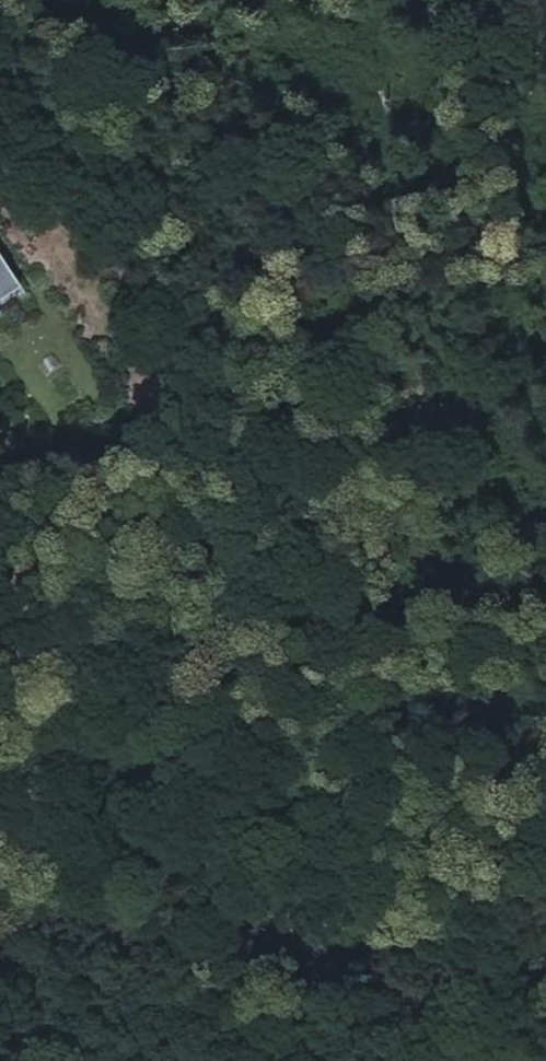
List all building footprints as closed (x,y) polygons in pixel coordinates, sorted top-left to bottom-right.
[(8,214),(0,220),(0,301),(45,268),(8,214)]
